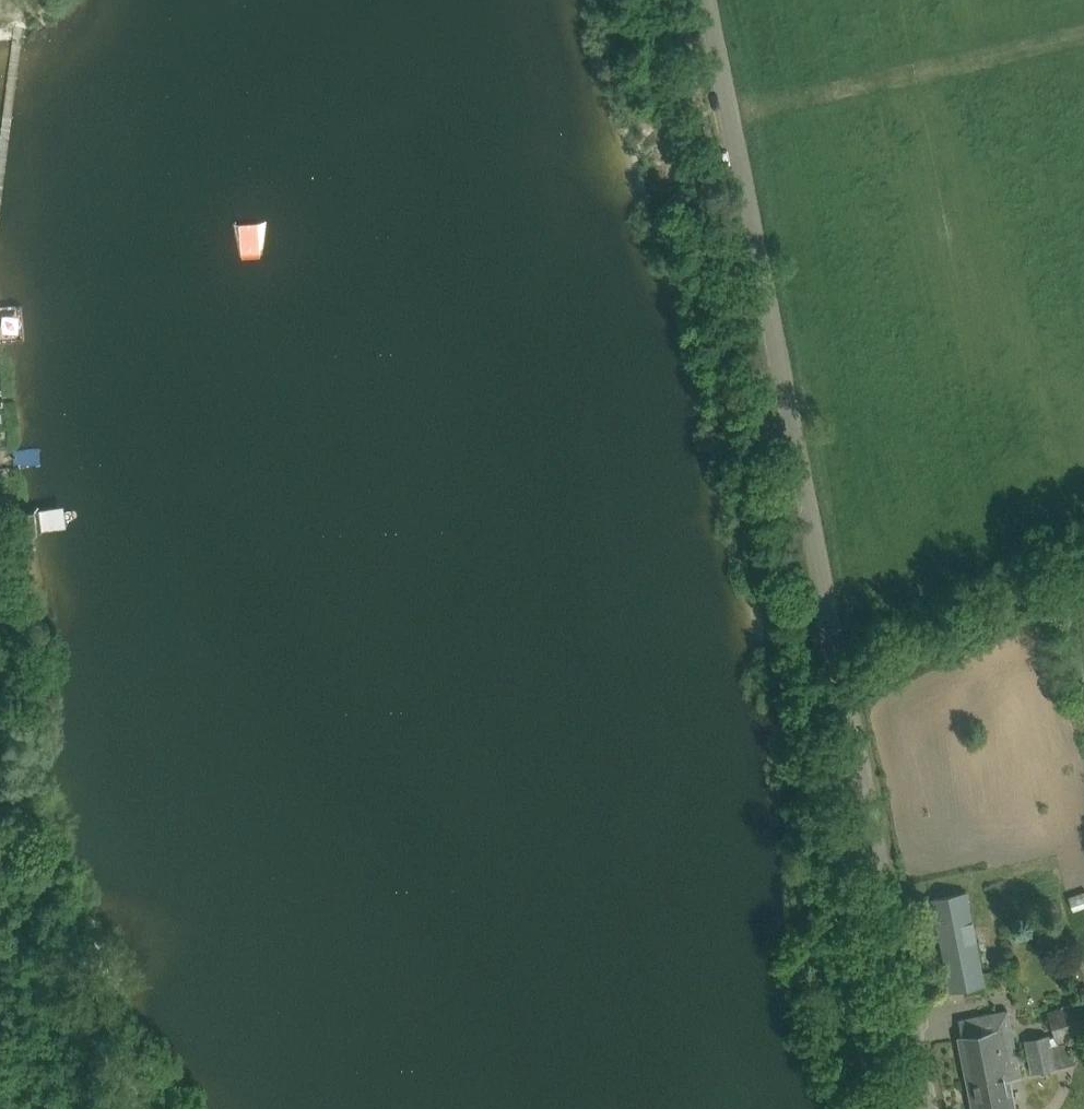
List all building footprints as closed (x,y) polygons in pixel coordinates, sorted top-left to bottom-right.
[(967,891),(954,893),(932,898),(951,992),(986,986),(967,891)] [(1075,911),(1083,908),(1083,892),(1070,897),(1075,911)] [(1049,1013),(1058,1041),(1083,1033),(1083,1001),(1049,1013)] [(958,1020),(969,1077),(1002,1070),(1000,1059),(1018,1056),(1009,1010),(958,1020)] [(1072,1042),(1051,1046),(1049,1037),(1028,1041),(1034,1071),(1077,1062),(1072,1042)] [(969,1077),(975,1108),(1014,1108),(1008,1078),(1021,1075),(1018,1056),(1000,1059),(1002,1070),(969,1077)]
